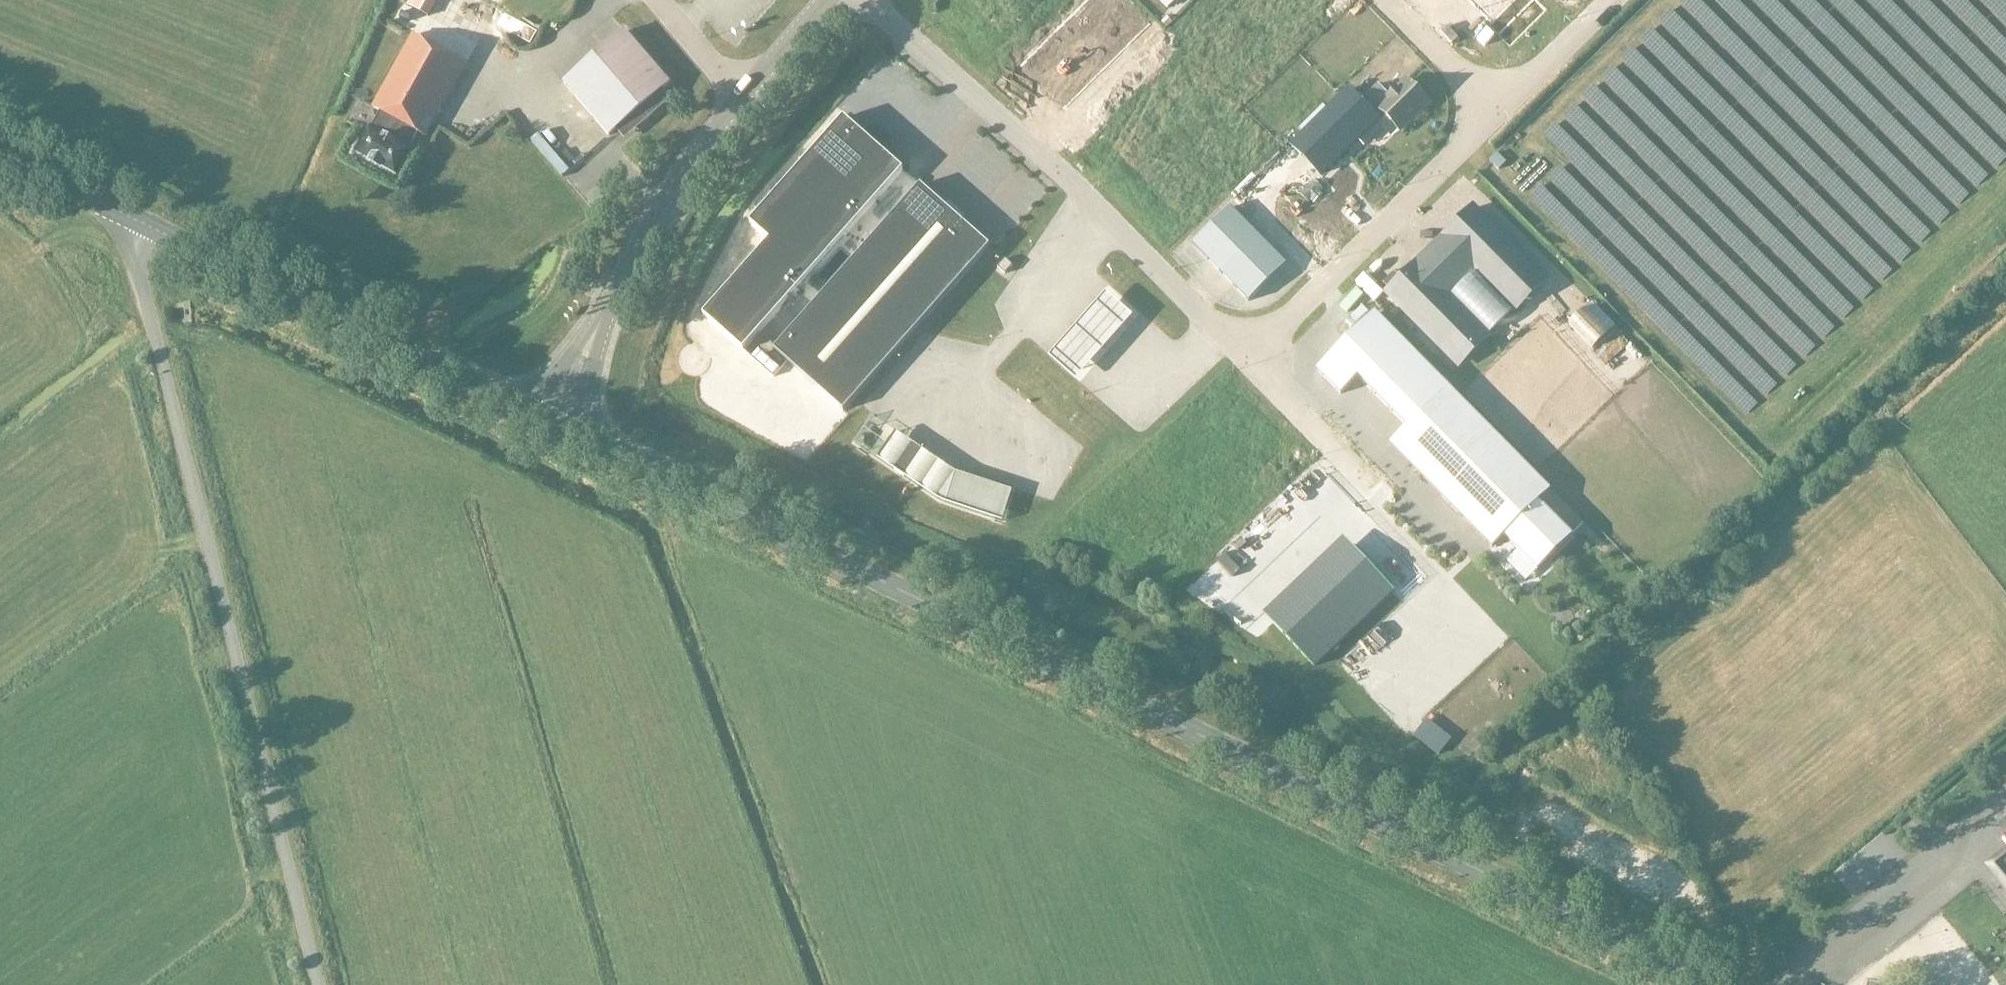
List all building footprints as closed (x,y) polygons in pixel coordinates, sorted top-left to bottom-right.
[(989,0),(1021,32),(1051,0),(989,0)] [(1124,0),(1092,0),(1006,84),(1016,94),(1033,78),(1062,108),(1148,25),(1124,0)] [(1533,0),(1448,0),(1491,44),(1534,1),(1533,0)] [(1343,12),(1248,106),(1278,136),(1370,43),(1343,12)] [(563,84),(607,136),(617,128),(624,128),(632,127),(639,124),(646,119),(651,113),(655,107),(658,99),(659,92),(668,84),(624,32),(563,84)] [(464,64),(412,35),(372,107),(379,111),(370,129),(368,128),(353,155),(394,178),(409,151),(407,150),(417,132),(424,136),(464,64)] [(1318,175),(1381,113),(1398,131),(1426,103),(1405,82),(1390,97),(1376,83),(1358,101),(1348,90),(1291,147),(1318,175)] [(842,118),(748,223),(768,241),(701,315),(741,351),(901,170),(842,118)] [(1495,153),(1488,160),(1497,169),(1504,162),(1495,153)] [(919,185),(773,350),(842,412),(988,246),(919,185)] [(1229,208),(1191,245),(1247,302),(1285,265),(1229,208)] [(1472,209),(1386,293),(1457,364),(1485,336),(1482,333),(1510,305),(1513,309),(1542,280),(1472,209)] [(1004,259),(996,267),(1004,274),(1011,266),(1004,259)] [(1053,361),(1048,367),(1075,392),(1081,385),(1133,327),(1106,303),(1053,361)] [(1502,537),(1534,570),(1568,536),(1536,504),(1549,491),(1374,314),(1316,370),(1339,394),(1357,377),(1406,428),(1389,444),(1491,548),(1502,537)] [(894,433),(876,459),(936,499),(1001,522),(1011,492),(954,473),(894,433)] [(1313,666),(1392,592),(1350,548),(1272,623),(1313,666)] [(1412,735),(1438,755),(1447,743),(1422,723),(1412,735)] [(2005,883),(2005,857),(1993,867),(2005,883)]
